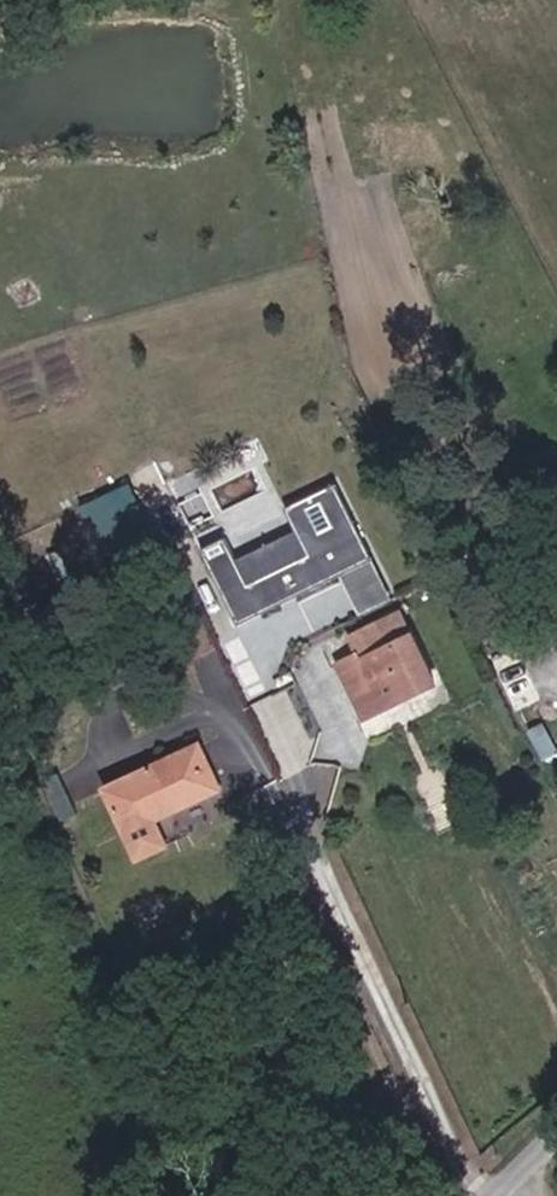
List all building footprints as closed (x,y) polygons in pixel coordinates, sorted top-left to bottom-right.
[(82,501),(104,551),(156,529),(135,479),(82,501)] [(299,531),(312,557),(253,586),(240,561),(229,538),(204,550),(228,598),(243,627),(327,586),(343,578),(339,570),(366,556),(333,489),(305,503),(289,511),(299,531)] [(204,550),(229,538),(206,492),(181,504),(204,550)] [(253,586),(312,557),(299,531),(240,561),(253,586)] [(408,639),(398,620),(370,564),(366,556),(339,570),(343,578),(337,581),(365,636),(348,645),(353,654),(358,664),(408,639)] [(353,654),(331,665),(359,722),(431,685),(408,639),(358,664),(353,654)] [(200,748),(109,794),(130,838),(158,824),(222,791),(200,748)] [(158,824),(130,838),(143,862),(170,849),(158,824)]
